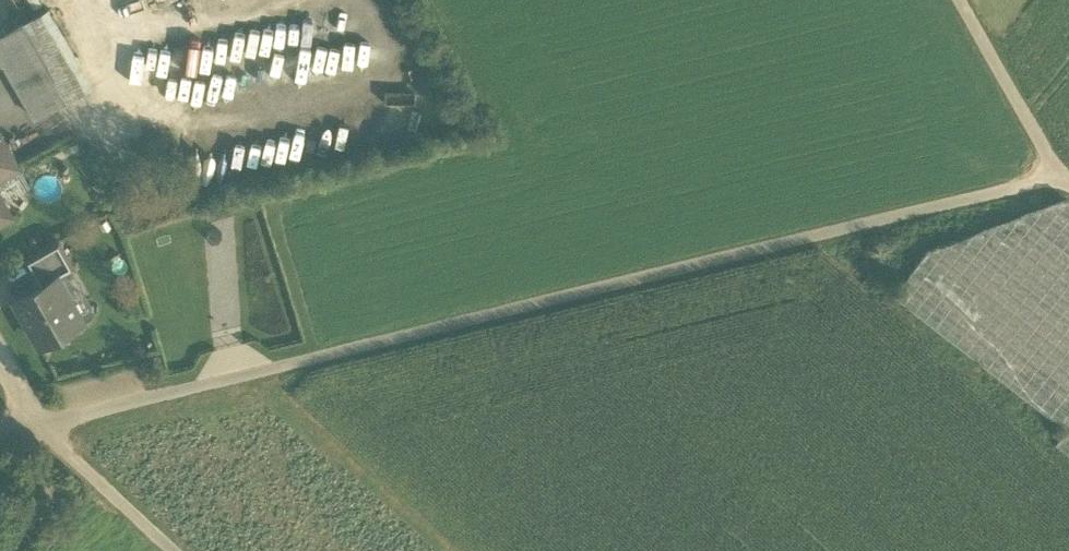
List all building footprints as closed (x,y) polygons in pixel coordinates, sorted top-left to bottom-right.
[(48,7),(22,22),(66,100),(92,85),(48,7)] [(66,100),(22,22),(0,34),(0,56),(4,62),(35,117),(66,100)] [(19,167),(2,129),(0,130),(0,178),(19,167)] [(19,167),(0,178),(0,198),(1,200),(30,184),(19,167)] [(11,217),(1,200),(0,198),(0,224),(11,217)] [(1067,198),(927,250),(893,294),(1068,429),(1055,445),(1068,456),(1068,200),(1067,198)] [(24,258),(39,285),(57,275),(57,276),(74,266),(59,239),(24,258)] [(15,298),(41,344),(82,320),(57,276),(57,275),(39,285),(15,298)]
